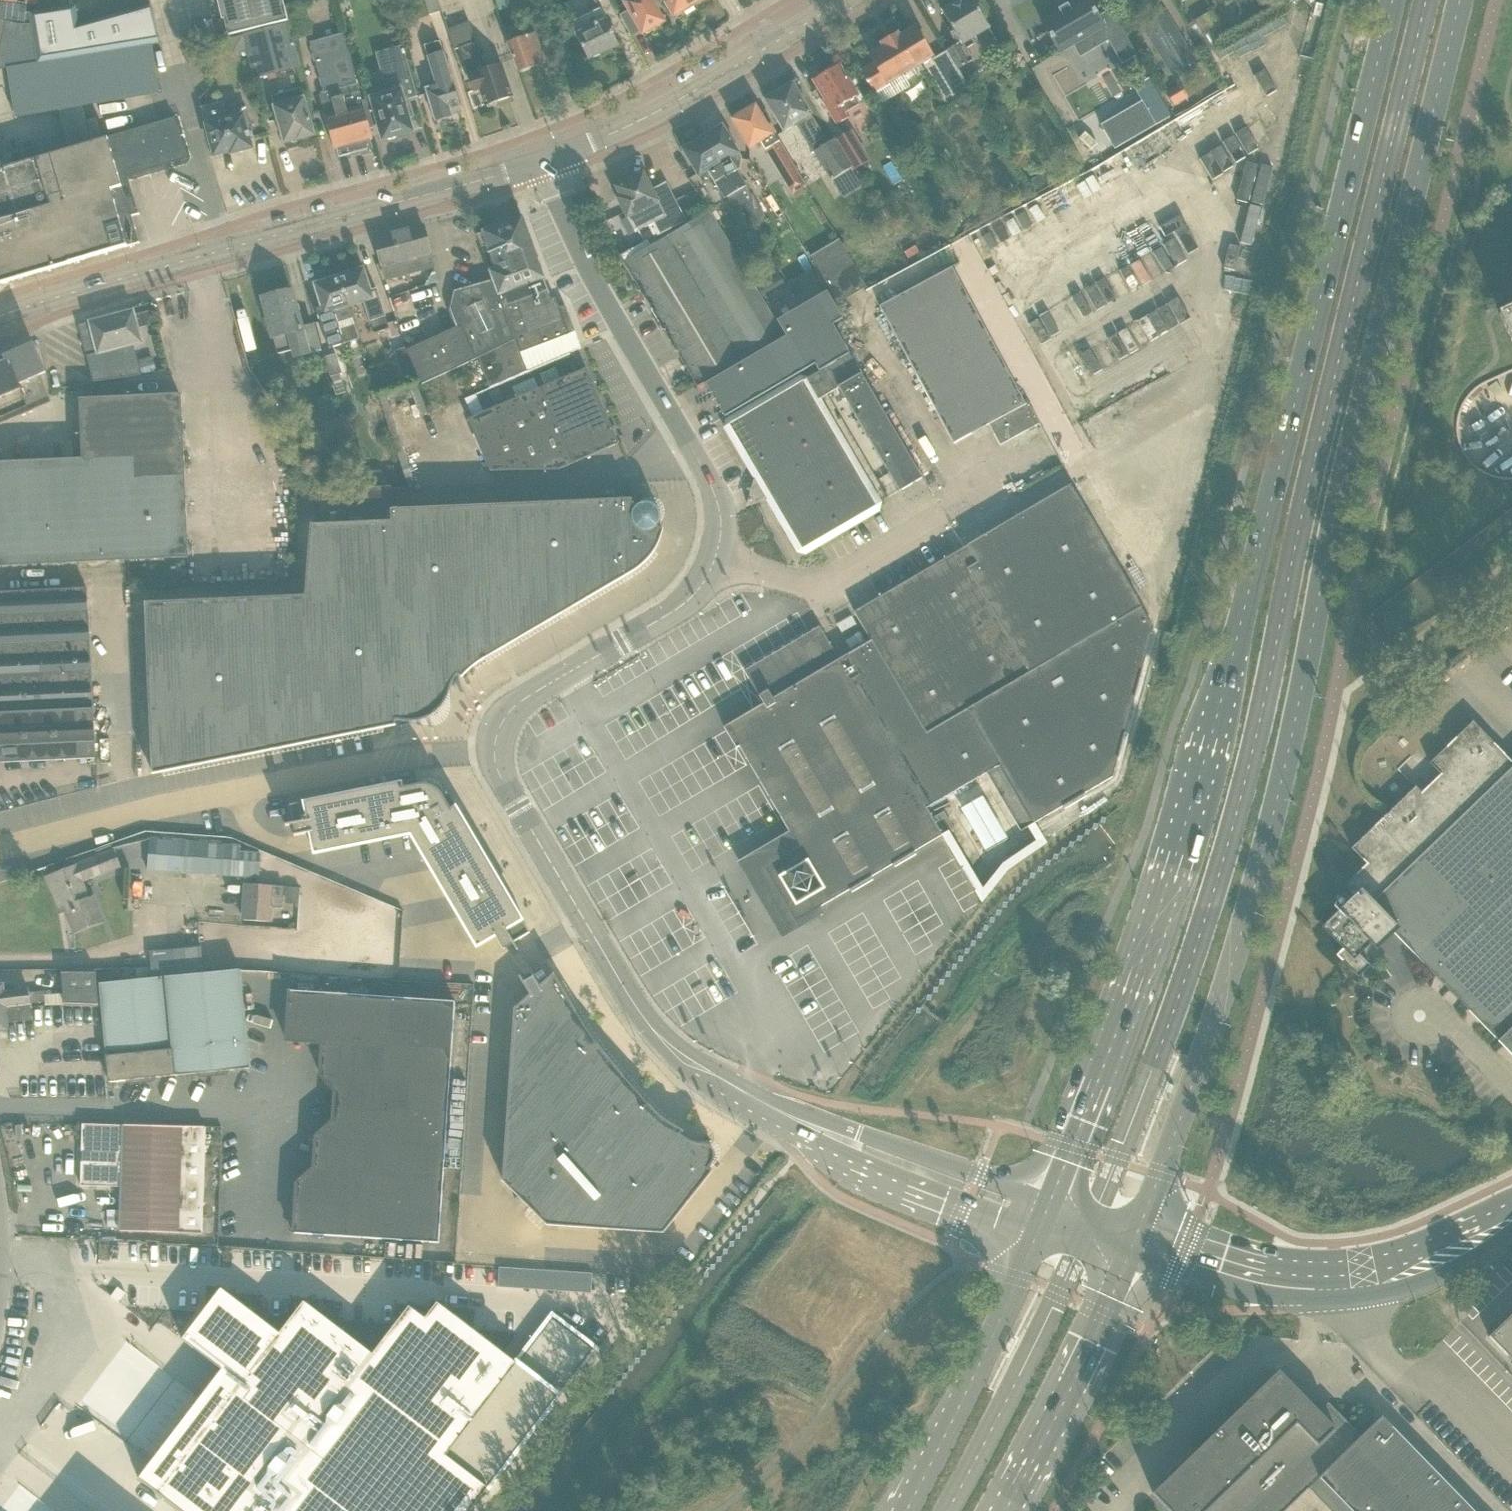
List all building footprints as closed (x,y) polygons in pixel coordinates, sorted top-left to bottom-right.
[(18,24),(25,26),(32,25),(30,13),(30,12),(28,13),(28,12),(25,13),(26,4),(38,5),(38,0),(0,0),(0,20),(18,24)] [(48,9),(67,6),(66,0),(47,0),(48,9)] [(282,0),(217,0),(222,19),(224,19),(228,35),(287,21),(282,0)] [(441,12),(437,0),(423,0),(429,16),(441,12)] [(509,7),(508,0),(497,0),(499,9),(509,7)] [(624,0),(629,9),(642,32),(642,33),(644,32),(647,32),(653,29),(654,26),(663,21),(653,4),(651,0),(624,0)] [(673,15),(682,10),(683,12),(693,5),(692,4),(694,3),(692,0),(664,0),(673,15)] [(988,26),(972,0),(962,0),(942,12),(955,34),(952,36),(957,43),(946,50),(958,71),(973,61),(965,49),(975,43),(971,37),(988,26)] [(1041,21),(1059,53),(1073,44),(1080,55),(1095,46),(1096,47),(1097,46),(1095,43),(1106,37),(1121,64),(1137,55),(1110,9),(1107,11),(1098,16),(1089,0),(1077,0),(1070,4),(1068,5),(1067,3),(1066,4),(1067,5),(1065,6),(1061,8),(1059,9),(1059,8),(1058,8),(1059,10),(1041,21)] [(295,38),(310,34),(303,3),(288,6),(295,38)] [(76,5),(30,13),(32,25),(38,63),(151,45),(159,43),(150,4),(79,24),(76,5)] [(618,44),(609,27),(600,9),(570,24),(588,60),(618,44)] [(1170,74),(1193,59),(1165,14),(1142,28),(1170,74)] [(12,53),(18,24),(0,20),(0,50),(12,53)] [(469,21),(447,29),(454,49),(459,48),(474,91),(479,89),(485,105),(512,96),(501,64),(485,70),(479,51),(469,21)] [(299,66),(294,46),(288,24),(242,36),(245,49),(246,52),(253,78),(299,66)] [(545,63),(538,44),(532,25),(505,35),(519,72),(545,63)] [(875,64),(862,71),(867,79),(881,102),(909,85),(901,73),(931,55),(915,28),(899,38),(897,34),(881,43),(884,47),(870,56),(875,64)] [(363,99),(361,100),(343,35),(310,44),(322,92),(319,95),(328,129),(334,149),(335,148),(337,156),(372,147),(370,139),(372,138),(367,120),(369,120),(363,99)] [(242,36),(232,39),(235,52),(245,49),(242,36)] [(459,105),(453,86),(439,41),(424,45),(436,86),(425,89),(435,121),(452,116),(450,108),(459,105)] [(139,243),(131,216),(138,214),(129,180),(186,162),(189,157),(184,139),(180,141),(179,135),(183,134),(178,117),(160,122),(160,121),(107,137),(105,138),(105,139),(90,143),(82,105),(159,93),(151,45),(38,63),(7,68),(7,69),(16,117),(36,114),(56,110),(56,112),(63,151),(40,158),(39,157),(0,168),(0,284),(139,243)] [(946,50),(931,59),(952,94),(967,85),(958,71),(946,50)] [(414,87),(406,59),(380,66),(388,92),(363,99),(369,120),(377,118),(382,139),(412,131),(407,115),(413,113),(406,89),(414,87)] [(837,65),(814,79),(825,98),(821,100),(836,125),(848,117),(846,114),(844,112),(859,104),(854,97),(856,96),(837,65)] [(828,143),(802,100),(792,83),(764,100),(783,130),(797,122),(831,180),(851,168),(835,141),(834,140),(828,143)] [(297,140),(314,135),(301,88),(271,96),(284,142),(296,139),(297,140)] [(1159,125),(1145,101),(1103,124),(1117,149),(1159,125)] [(245,108),(225,113),(223,103),(202,108),(214,155),(230,150),(231,152),(237,151),(240,152),(243,151),(245,149),(251,147),(249,140),(254,139),(245,108)] [(735,117),(732,119),(743,136),(751,149),(761,143),(773,163),(781,177),(795,169),(787,155),(780,143),(770,125),(767,127),(755,106),(745,112),(741,109),(734,113),(735,117)] [(740,156),(732,142),(722,125),(704,136),(745,205),(754,200),(737,171),(740,169),(740,156)] [(869,163),(851,132),(835,141),(851,168),(853,172),(869,163)] [(745,205),(704,136),(682,149),(698,177),(707,171),(724,197),(727,195),(736,211),(745,205)] [(1058,197),(1069,218),(1148,179),(1138,158),(1058,197)] [(811,172),(801,178),(805,186),(816,179),(811,172)] [(665,182),(651,190),(643,173),(640,174),(637,174),(634,176),(632,178),(616,187),(620,196),(617,198),(635,232),(679,209),(665,182)] [(776,322),(719,230),(707,212),(650,246),(647,240),(620,256),(697,386),(704,382),(705,384),(785,337),(776,322)] [(679,215),(670,219),(674,227),(683,223),(679,215)] [(523,218),(484,232),(496,266),(489,268),(499,294),(545,277),(523,218)] [(434,266),(423,226),(422,225),(374,238),(384,279),(434,266)] [(853,264),(839,240),(808,258),(822,282),(853,264)] [(1144,257),(1073,296),(1085,316),(1155,277),(1144,257)] [(935,276),(879,305),(904,353),(953,443),(988,424),(999,445),(1039,423),(1030,405),(1028,402),(1024,405),(950,267),(935,276)] [(376,289),(371,291),(363,268),(338,276),(348,308),(362,304),(368,323),(369,323),(373,334),(389,329),(376,289)] [(338,276),(314,284),(321,307),(316,309),(322,328),(329,349),(343,344),(336,323),(351,318),(348,308),(338,276)] [(478,358),(515,340),(494,281),(455,292),(450,309),(457,327),(406,351),(412,364),(415,369),(418,377),(421,383),(478,358)] [(417,287),(390,294),(394,309),(421,302),(417,287)] [(313,325),(301,328),(291,290),(262,298),(277,354),(291,350),(293,358),(320,351),(313,325)] [(834,304),(833,304),(826,292),(776,322),(785,337),(705,384),(726,417),(816,364),(845,347),(832,325),(843,319),(834,304)] [(1511,342),(1511,308),(1499,314),(1511,342)] [(133,344),(141,342),(133,310),(78,325),(93,382),(126,379),(141,375),(133,344)] [(45,373),(36,350),(33,344),(4,356),(6,362),(5,362),(17,391),(27,413),(51,403),(40,375),(45,373)] [(922,477),(861,374),(845,347),(816,364),(820,371),(802,381),(814,400),(837,387),(899,491),(922,477)] [(17,391),(5,362),(0,364),(0,422),(1,424),(27,413),(17,391)] [(412,364),(400,368),(405,381),(418,377),(415,369),(412,364)] [(145,376),(165,372),(164,365),(143,370),(145,376)] [(558,469),(618,443),(586,368),(467,420),(489,470),(558,469)] [(875,505),(814,400),(802,381),(730,424),(762,479),(764,477),(773,491),(770,493),(802,548),(875,505)] [(187,557),(180,395),(80,399),(83,459),(0,463),(0,565),(187,557)] [(870,640),(850,652),(838,659),(819,626),(818,627),(821,631),(752,672),(751,671),(751,672),(763,693),(759,696),(763,703),(724,726),(736,747),(739,746),(799,849),(765,869),(781,895),(796,921),(942,835),(981,902),(1008,869),(1046,843),(1034,822),(1112,777),(1153,628),(1141,607),(1142,607),(1070,484),(963,547),(854,612),(870,640)] [(630,499),(391,510),(389,488),(319,491),(321,524),(311,524),(305,596),(145,603),(152,773),(395,725),(395,723),(394,723),(395,721),(400,721),(405,722),(409,722),(416,721),(423,719),(430,716),(436,712),(441,707),(445,701),(448,695),(451,684),(455,677),(457,674),(461,675),(460,676),(461,677),(470,668),(483,659),(629,574),(642,564),(649,557),(657,545),(662,532),(662,529),(661,529),(661,530),(657,526),(658,524),(660,522),(660,519),(660,517),(660,514),(660,512),(658,509),(657,507),(655,505),(653,504),(651,503),(648,502),(646,502),(643,502),(640,503),(638,504),(636,506),(630,501),(631,500),(630,499)] [(96,758),(87,589),(0,593),(0,763),(96,758)] [(1472,721),(1429,763),(1440,774),(1421,792),(1415,786),(1351,848),(1366,863),(1344,885),(1359,900),(1355,905),(1345,895),(1336,897),(1334,906),(1338,910),(1321,927),(1342,948),(1336,954),(1358,977),(1370,965),(1359,954),(1370,944),(1376,950),(1394,933),(1511,1055),(1511,762),(1472,721)] [(422,784),(417,785),(416,780),(290,805),(294,823),(285,825),(285,826),(291,825),(294,836),(311,832),(315,852),(411,833),(477,945),(494,935),(503,950),(513,944),(516,950),(517,949),(513,941),(528,932),(447,793),(442,796),(440,792),(437,790),(434,787),(430,785),(426,784),(422,784)] [(239,852),(240,845),(149,839),(147,869),(257,877),(259,853),(239,852)] [(81,881),(119,866),(113,851),(46,877),(47,878),(52,876),(74,932),(102,920),(93,896),(88,898),(81,881)] [(245,885),(242,920),(270,922),(271,907),(283,908),(284,896),(284,888),(245,885)] [(287,888),(286,899),(298,900),(298,897),(299,889),(287,888)] [(137,979),(203,973),(201,948),(148,952),(150,967),(136,968),(137,979)] [(64,1005),(98,1002),(95,967),(61,970),(64,1005)] [(109,1082),(249,1068),(240,969),(203,973),(137,979),(99,983),(109,1082)] [(580,1019),(574,1009),(553,974),(539,986),(533,976),(523,981),(520,976),(519,977),(529,995),(514,1009),(502,1179),(546,1224),(662,1232),(711,1171),(711,1170),(710,1170),(708,1168),(711,1164),(713,1162),(714,1160),(714,1158),(714,1156),(714,1154),(714,1151),(713,1149),(712,1148),(710,1146),(708,1145),(706,1144),(704,1143),(699,1143),(693,1141),(687,1139),(682,1135),(680,1134),(682,1131),(665,1121),(661,1118),(655,1112),(623,1077),(607,1058),(601,1051),(595,1043),(590,1036),(586,1029),(580,1019)] [(3,991),(2,984),(0,985),(0,1007),(30,1004),(57,1001),(57,1000),(46,1001),(45,990),(28,992),(28,989),(3,991)] [(290,990),(289,990),(286,1040),(322,1042),(451,1051),(455,1001),(290,990)] [(31,1018),(30,1004),(0,1007),(0,1030),(7,1029),(7,1022),(32,1020),(31,1018)] [(447,1114),(451,1051),(322,1042),(320,1074),(335,1091),(334,1106),(447,1114)] [(1175,1071),(1180,1056),(1175,1054),(1169,1069),(1175,1071)] [(443,1177),(447,1114),(334,1106),(333,1121),(315,1136),(313,1168),(443,1177)] [(206,1128),(102,1125),(82,1124),(81,1185),(122,1186),(120,1230),(203,1233),(206,1128)] [(439,1243),(443,1177),(313,1168),(296,1183),(293,1233),(294,1234),(294,1233),(439,1243)] [(138,1478),(181,1510),(470,1510),(559,1394),(556,1392),(565,1380),(568,1382),(596,1346),(548,1310),(512,1357),(437,1300),(425,1316),(408,1303),(371,1352),(303,1300),(279,1331),(221,1287),(180,1339),(220,1370),(138,1478)] [(1488,1336),(1511,1361),(1511,1313),(1488,1336)] [(1381,1415),(1360,1436),(1328,1402),(1318,1411),(1278,1370),(1152,1493),(1170,1510),(1284,1510),(1309,1488),(1331,1510),(1474,1510),(1381,1415)] [(984,1407),(991,1393),(986,1390),(978,1404),(984,1407)]
